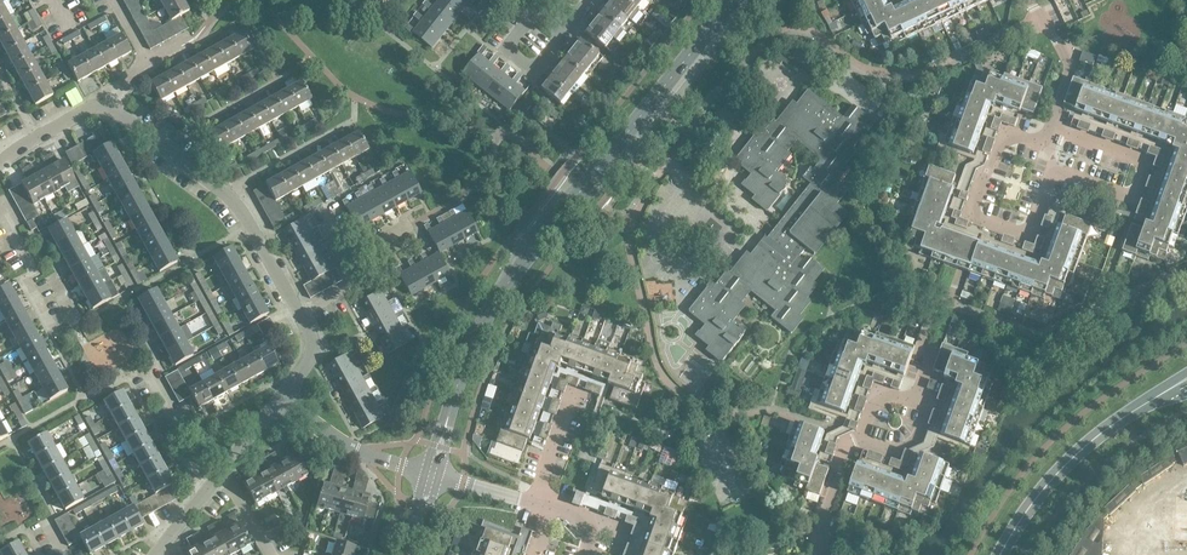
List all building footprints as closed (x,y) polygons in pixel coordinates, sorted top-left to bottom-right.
[(179,0),(159,0),(163,8),(179,0)] [(163,8),(171,22),(175,20),(181,17),(189,13),(182,0),(179,0),(163,8)] [(443,0),(440,0),(434,7),(426,1),(424,4),(451,25),(460,14),(443,0)] [(467,0),(443,0),(460,14),(469,2),(467,0)] [(624,0),(614,0),(610,5),(632,22),(640,13),(624,0)] [(645,0),(624,0),(640,13),(648,3),(645,0)] [(977,6),(979,11),(982,10),(979,5),(990,0),(923,0),(910,6),(909,3),(901,6),(902,10),(889,16),(883,5),(886,3),(885,0),(851,0),(867,35),(872,33),(878,46),(891,40),(894,45),(977,6)] [(451,25),(424,4),(423,5),(431,11),(425,19),(417,13),(415,15),(442,37),(451,25)] [(2,5),(0,6),(0,23),(9,18),(2,5)] [(632,22),(610,5),(603,14),(625,32),(632,22)] [(145,14),(141,7),(130,13),(134,20),(145,14)] [(27,22),(32,19),(37,16),(33,9),(23,15),(27,22)] [(41,15),(43,22),(52,20),(51,13),(41,15)] [(625,32),(603,14),(595,24),(617,41),(625,32)] [(442,37),(415,15),(414,17),(421,23),(415,30),(408,24),(405,28),(413,35),(414,34),(432,49),(442,37)] [(672,23),(662,15),(658,21),(667,28),(672,23)] [(37,16),(32,19),(38,29),(43,26),(37,16)] [(96,21),(99,26),(107,21),(104,16),(96,21)] [(175,20),(182,33),(188,30),(181,17),(175,20)] [(9,18),(0,23),(0,40),(16,31),(9,18)] [(175,20),(171,22),(168,23),(176,37),(182,33),(175,20)] [(99,26),(96,21),(87,26),(90,31),(99,26)] [(176,37),(168,23),(162,27),(169,40),(176,37)] [(617,41),(595,24),(587,34),(609,51),(617,41)] [(169,40),(162,27),(156,30),(163,43),(169,40)] [(979,40),(990,35),(987,28),(976,33),(979,40)] [(163,43),(156,30),(150,34),(157,47),(163,43)] [(16,31),(0,40),(0,43),(6,54),(23,45),(16,31)] [(70,36),(73,41),(81,36),(78,31),(70,36)] [(230,40),(240,58),(253,50),(243,33),(230,40)] [(651,37),(657,42),(660,38),(655,33),(651,37)] [(157,47),(150,34),(143,38),(150,50),(157,47)] [(47,47),(53,44),(48,36),(43,38),(47,47)] [(73,41),(70,36),(61,40),(64,45),(73,41)] [(121,36),(107,44),(117,61),(131,53),(121,36)] [(651,48),(657,42),(651,37),(650,36),(645,43),(651,48)] [(240,58),(230,40),(217,48),(226,65),(240,58)] [(574,51),(596,68),(603,58),(582,41),(574,51)] [(958,43),(953,45),(952,46),(954,51),(961,48),(958,43)] [(53,44),(47,47),(52,55),(57,53),(53,44)] [(117,61),(107,44),(94,51),(104,69),(117,61)] [(31,58),(23,45),(6,54),(13,67),(31,58)] [(464,73),(475,83),(497,56),(495,55),(489,62),(481,56),(488,49),(484,46),(477,54),(478,55),(464,73)] [(871,46),(868,53),(876,56),(878,49),(871,46)] [(226,65),(217,48),(203,55),(213,73),(226,65)] [(104,69),(94,51),(81,59),(91,76),(104,69)] [(596,68),(574,51),(566,61),(588,78),(596,68)] [(786,52),(777,63),(781,66),(783,62),(797,73),(800,70),(813,81),(821,70),(814,64),(812,68),(798,57),(796,60),(786,52)] [(213,73),(203,55),(190,62),(200,80),(213,73)] [(499,58),(497,56),(475,83),(487,92),(508,65),(507,64),(500,72),(493,65),(499,58)] [(38,71),(31,58),(13,67),(21,80),(38,71)] [(91,76),(81,59),(67,66),(77,84),(91,76)] [(1084,60),(1083,70),(1090,71),(1091,61),(1084,60)] [(588,78),(566,61),(559,70),(580,87),(588,78)] [(62,73),(67,70),(63,62),(57,65),(62,73)] [(200,80),(190,62),(177,69),(187,87),(200,80)] [(628,72),(631,68),(626,64),(623,68),(628,72)] [(510,67),(508,65),(487,92),(498,101),(520,74),(518,73),(512,81),(504,75),(510,67)] [(187,87),(177,69),(164,77),(174,94),(187,87)] [(249,74),(252,79),(260,74),(257,69),(249,74)] [(67,70),(62,73),(67,82),(72,79),(67,70)] [(580,87),(559,70),(551,80),(572,97),(580,87)] [(21,80),(28,94),(45,84),(38,71),(21,80)] [(1029,114),(1028,118),(1032,119),(1043,90),(992,72),(991,77),(977,72),(972,86),(966,84),(944,147),(971,156),(974,147),(977,148),(979,140),(977,139),(983,122),(986,123),(989,115),(986,114),(990,100),(1004,105),(1003,108),(1011,111),(1012,109),(1029,114)] [(252,79),(249,74),(240,78),(243,83),(252,79)] [(522,76),(520,74),(498,101),(510,111),(526,92),(516,84),(522,76)] [(174,94),(164,77),(150,84),(160,102),(174,94)] [(1063,108),(1068,110),(1069,106),(1085,112),(1084,115),(1092,118),(1093,115),(1109,121),(1108,124),(1117,127),(1118,124),(1134,130),(1133,133),(1142,136),(1143,133),(1159,138),(1158,142),(1166,145),(1167,142),(1181,147),(1177,160),(1173,159),(1170,168),(1173,169),(1168,185),(1164,184),(1161,193),(1164,195),(1159,210),(1155,209),(1152,218),(1156,219),(1151,232),(1137,227),(1138,224),(1133,223),(1122,252),(1149,261),(1151,257),(1166,262),(1171,248),(1175,249),(1186,216),(1186,119),(1074,79),(1063,108)] [(572,97),(551,80),(543,90),(564,107),(572,97)] [(223,88),(226,93),(234,88),(231,83),(223,88)] [(288,91),(297,108),(311,101),(301,83),(288,91)] [(52,98),(45,84),(28,94),(35,107),(52,98)] [(932,85),(930,92),(939,95),(941,88),(932,85)] [(226,93),(223,88),(214,93),(217,98),(226,93)] [(274,98),(284,115),(297,108),(288,91),(274,98)] [(799,257),(806,249),(814,255),(847,214),(830,200),(842,185),(838,182),(849,169),(845,166),(856,153),(852,150),(863,136),(859,133),(870,119),(854,106),(843,120),(809,93),(794,111),(790,108),(778,124),(774,121),(758,141),(754,138),(735,161),(748,171),(749,169),(754,173),(743,186),(757,197),(754,201),(768,212),(790,185),(777,174),(791,156),(787,153),(797,140),(823,161),(815,171),(811,168),(803,179),(812,186),(771,236),(768,238),(766,237),(762,242),(763,243),(747,262),(744,259),(732,274),(728,271),(712,292),(708,289),(689,312),(702,322),(704,320),(708,324),(697,337),(711,348),(708,352),(722,363),(744,335),(731,324),(744,307),(741,304),(751,291),(776,311),(771,318),(791,334),(803,320),(799,316),(810,303),(806,300),(817,286),(813,283),(824,269),(807,256),(804,261),(799,257)] [(205,98),(196,103),(199,108),(208,103),(205,98)] [(261,105),(271,123),(284,115),(274,98),(261,105)] [(904,105),(892,99),(887,109),(899,114),(904,105)] [(559,114),(544,102),(541,107),(555,119),(559,114)] [(199,108),(196,103),(188,107),(191,113),(199,108)] [(248,112),(258,130),(271,123),(261,105),(248,112)] [(235,120),(245,137),(258,130),(248,112),(235,120)] [(172,123),(181,118),(178,113),(169,118),(172,123)] [(307,124),(310,129),(318,124),(316,119),(307,124)] [(222,127),(231,145),(245,137),(235,120),(222,127)] [(310,129),(307,124),(298,128),(301,133),(310,129)] [(231,145),(222,127),(208,134),(218,152),(231,145)] [(93,139),(78,147),(85,160),(90,157),(94,164),(97,162),(101,168),(118,158),(111,145),(109,146),(100,131),(91,135),(93,139)] [(345,141),(354,159),(368,151),(358,133),(345,141)] [(281,138),(283,143),(292,139),(289,134),(281,138)] [(283,143),(281,138),(272,143),(275,148),(283,143)] [(354,159),(345,141),(331,148),(341,166),(354,159)] [(72,151),(79,164),(85,160),(78,147),(72,151)] [(255,153),(257,158),(266,153),(263,148),(255,153)] [(341,166),(331,148),(318,155),(328,173),(341,166)] [(79,164),(72,151),(66,154),(72,167),(79,164)] [(257,158),(255,153),(246,158),(249,163),(257,158)] [(47,158),(65,189),(76,183),(64,162),(58,165),(53,155),(47,158)] [(328,173),(318,155),(305,162),(315,180),(328,173)] [(65,189),(47,158),(41,161),(47,171),(42,174),(54,195),(65,189)] [(108,181),(126,171),(118,158),(101,168),(108,181)] [(315,180),(305,162),(292,170),(302,188),(315,180)] [(227,168),(230,173),(239,168),(236,163),(227,168)] [(26,170),(43,201),(54,195),(42,174),(37,177),(31,166),(26,170)] [(1008,257),(1009,254),(1000,251),(999,254),(983,248),(984,245),(979,244),(975,242),(967,239),(960,237),(962,230),(969,233),(972,225),(959,220),(954,235),(951,233),(949,237),(936,232),(940,219),(944,220),(947,211),(944,210),(950,194),(953,195),(956,186),(953,185),(956,177),(929,167),(928,169),(906,230),(912,232),(906,246),(920,251),(918,256),(945,265),(956,269),(963,272),(969,273),(969,274),(1044,300),(1046,295),(1060,300),(1065,287),(1070,289),(1093,225),(1066,216),(1063,224),(1061,223),(1057,233),(1060,234),(1054,249),(1051,248),(1048,257),(1051,258),(1047,271),(1033,266),(1034,263),(1025,260),(1024,263),(1008,257)] [(79,180),(84,178),(79,168),(74,171),(79,180)] [(363,174),(366,179),(375,175),(372,169),(363,174)] [(26,183),(20,186),(24,193),(28,199),(31,205),(32,207),(43,201),(26,170),(21,172),(26,183)] [(302,188),(292,170),(279,177),(288,195),(302,188)] [(116,194),(133,185),(126,171),(108,181),(116,194)] [(393,174),(408,201),(421,194),(409,174),(400,179),(396,173),(393,174)] [(366,179),(363,174),(356,178),(358,184),(366,179)] [(408,201),(393,174),(392,175),(396,181),(387,186),(384,180),(381,181),(395,208),(408,201)] [(288,195),(279,177),(265,184),(266,186),(269,192),(273,198),(275,202),(288,195)] [(84,178),(79,180),(83,188),(88,185),(84,178)] [(341,193),(338,189),(332,178),(327,181),(333,191),(329,193),(332,198),(341,193)] [(395,208),(381,181),(379,182),(383,188),(375,193),(371,187),(368,188),(383,215),(395,208)] [(338,189),(341,193),(349,189),(346,184),(338,189)] [(123,208),(140,198),(133,185),(116,194),(123,208)] [(12,199),(24,193),(20,186),(8,193),(12,199)] [(257,199),(269,192),(266,186),(253,192),(257,199)] [(383,215),(368,188),(367,189),(370,195),(362,200),(359,194),(356,195),(370,221),(383,215)] [(269,192),(257,199),(260,205),(273,198),(269,192)] [(15,206),(28,199),(24,193),(12,199),(15,206)] [(93,207),(98,204),(98,203),(100,201),(96,193),(88,197),(93,207)] [(370,221),(356,195),(355,196),(358,202),(349,207),(346,201),(342,203),(346,209),(358,229),(370,221)] [(130,221),(148,211),(140,198),(123,208),(130,221)] [(273,198),(260,205),(264,211),(276,204),(275,202),(273,198)] [(312,203),(314,208),(323,203),(320,198),(312,203)] [(19,212),(31,205),(28,199),(15,206),(19,212)] [(314,208),(312,203),(303,208),(306,213),(314,208)] [(98,204),(93,207),(97,214),(102,211),(98,204)] [(267,218),(280,211),(276,204),(264,211),(267,218)] [(35,212),(32,207),(31,205),(19,212),(22,219),(35,212)] [(1053,220),(1063,223),(1067,209),(1057,206),(1053,220)] [(148,211),(130,221),(138,234),(155,224),(148,211)] [(271,224),(283,217),(280,211),(267,218),(271,224)] [(452,211),(450,212),(465,239),(477,232),(466,212),(456,218),(452,211)] [(26,225),(33,222),(39,218),(35,212),(22,219),(26,225)] [(93,224),(98,222),(93,212),(88,215),(93,224)] [(439,218),(437,219),(452,246),(465,239),(450,212),(448,213),(452,220),(443,225),(439,218)] [(284,218),(287,223),(287,224),(296,218),(293,213),(284,218)] [(283,232),(291,244),(317,229),(316,228),(309,232),(305,224),(312,220),(310,215),(302,220),(303,221),(283,232)] [(287,223),(284,218),(283,217),(271,224),(274,230),(287,223)] [(440,253),(452,246),(437,219),(435,220),(439,227),(431,231),(427,224),(423,226),(427,234),(428,233),(440,253)] [(56,245),(74,235),(66,221),(48,232),(56,245)] [(108,233),(113,230),(108,221),(103,224),(108,233)] [(33,222),(26,225),(30,232),(36,228),(33,222)] [(98,222),(93,224),(97,231),(102,229),(98,222)] [(145,247),(163,237),(155,224),(138,234),(145,247)] [(319,232),(317,229),(291,244),(297,257),(324,242),(324,241),(316,245),(311,236),(319,232)] [(112,240),(117,237),(113,230),(108,233),(112,240)] [(74,235),(56,245),(63,258),(81,248),(74,235)] [(152,260),(170,250),(163,237),(145,247),(152,260)] [(108,251),(113,248),(107,238),(102,241),(108,251)] [(326,244),(324,242),(297,257),(304,269),(331,254),(331,253),(323,257),(318,248),(326,244)] [(123,260),(128,257),(123,247),(118,250),(123,260)] [(81,248),(63,258),(70,271),(88,262),(81,248)] [(113,248),(108,251),(112,258),(117,255),(113,248)] [(221,272),(238,263),(231,249),(213,258),(221,272)] [(170,250),(152,260),(160,274),(178,264),(170,250)] [(420,255),(424,263),(425,262),(436,282),(449,274),(438,255),(428,261),(424,253),(420,255)] [(329,272),(331,271),(325,261),(333,257),(331,254),(304,269),(311,282),(316,279),(322,276),(329,272)] [(130,273),(135,270),(128,257),(123,260),(130,273)] [(408,262),(412,270),(413,269),(424,289),(436,282),(425,262),(424,263),(416,267),(412,260),(408,262)] [(88,262),(70,271),(78,285),(95,275),(88,262)] [(238,263),(221,272),(228,285),(246,276),(238,263)] [(120,278),(127,274),(122,265),(117,268),(122,276),(119,277),(120,278)] [(411,296),(424,289),(413,269),(412,270),(403,274),(399,267),(395,269),(400,277),(411,296)] [(95,275),(78,285),(85,298),(112,283),(105,269),(95,275)] [(329,272),(336,285),(342,282),(335,269),(331,271),(329,272)] [(135,270),(130,273),(137,285),(143,283),(135,270)] [(192,288),(197,285),(189,271),(184,274),(192,288)] [(199,284),(204,281),(200,272),(195,275),(199,284)] [(329,289),(336,285),(329,272),(322,276),(329,289)] [(127,274),(120,278),(126,289),(133,285),(127,274)] [(246,276),(228,285),(235,299),(253,289),(246,276)] [(323,292),(329,289),(322,276),(316,279),(323,292)] [(317,296),(323,292),(316,279),(311,282),(309,283),(317,296)] [(204,281),(199,284),(204,292),(209,289),(204,281)] [(112,283),(85,298),(93,311),(110,302),(109,301),(119,295),(112,283)] [(310,299),(317,296),(309,283),(303,286),(310,299)] [(16,299),(8,285),(0,290),(0,308),(16,299)] [(205,299),(199,289),(197,285),(192,288),(194,292),(199,301),(199,302),(205,299)] [(253,289),(235,299),(242,312),(260,302),(253,289)] [(146,314),(164,305),(156,291),(139,301),(146,314)] [(366,316),(394,300),(393,299),(386,304),(379,291),(359,303),(366,316)] [(975,296),(962,291),(962,293),(960,297),(965,299),(968,300),(973,302),(975,296)] [(194,304),(199,301),(194,292),(189,295),(194,304)] [(214,310),(219,307),(214,298),(209,301),(214,310)] [(5,322),(23,312),(16,299),(0,308),(0,313),(5,322)] [(207,315),(212,313),(205,299),(199,302),(203,309),(207,315)] [(373,329),(401,313),(400,312),(393,316),(388,307),(395,303),(394,300),(366,316),(373,329)] [(260,302),(242,312),(250,325),(268,316),(260,302)] [(998,311),(1001,312),(1009,315),(1012,308),(1001,304),(998,311)] [(164,305),(146,314),(154,327),(171,318),(164,305)] [(219,307),(214,310),(218,318),(224,315),(219,307)] [(580,314),(585,315),(588,314),(590,309),(583,307),(580,314)] [(545,309),(536,313),(539,321),(548,317),(545,309)] [(600,321),(603,314),(595,311),(593,318),(600,321)] [(5,322),(12,335),(30,325),(23,312),(5,322)] [(214,329),(219,326),(212,313),(207,315),(213,327),(214,329)] [(380,342),(408,326),(407,324),(400,328),(395,320),(402,316),(401,313),(373,329),(380,342)] [(171,318),(154,327),(161,341),(178,331),(171,318)] [(260,332),(272,325),(269,318),(256,325),(260,332)] [(226,320),(221,323),(229,336),(234,333),(226,320)] [(641,383),(646,369),(632,364),(634,359),(608,350),(611,344),(598,340),(596,346),(560,333),(562,326),(553,322),(551,327),(539,323),(534,335),(530,334),(526,343),(522,352),(529,354),(502,430),(501,432),(494,450),(492,449),(489,455),(518,466),(521,460),(524,460),(528,450),(525,449),(528,440),(530,433),(533,434),(537,425),(534,424),(540,407),(542,408),(545,401),(543,400),(548,384),(551,385),(554,376),(552,375),(556,361),(569,366),(568,369),(577,372),(578,369),(595,375),(594,378),(603,382),(604,379),(617,383),(615,388),(612,387),(608,398),(607,400),(616,403),(618,404),(637,411),(646,385),(641,383)] [(12,335),(19,348),(37,338),(30,325),(12,335)] [(260,332),(256,325),(243,332),(246,337),(254,333),(255,335),(260,332)] [(260,332),(264,338),(276,331),(272,325),(260,332)] [(223,333),(219,326),(214,329),(218,335),(223,333)] [(408,326),(380,342),(388,355),(408,343),(402,332),(409,328),(408,326)] [(839,341),(821,391),(815,389),(811,401),(816,403),(816,404),(844,414),(847,405),(850,406),(853,398),(850,397),(855,381),(859,382),(862,373),(859,372),(864,358),(877,363),(876,366),(885,370),(886,366),(902,372),(900,375),(904,377),(915,347),(864,329),(863,334),(848,329),(843,343),(839,341)] [(178,331),(161,341),(168,354),(185,344),(178,331)] [(246,337),(243,332),(234,337),(237,342),(246,337)] [(19,348),(27,361),(45,352),(37,338),(19,348)] [(216,347),(219,352),(228,347),(225,342),(216,347)] [(185,344),(168,354),(175,367),(188,360),(192,358),(185,344)] [(942,345),(933,372),(942,375),(941,378),(950,381),(951,377),(964,382),(959,396),(956,395),(953,403),(956,404),(950,421),(947,420),(944,429),(947,430),(944,438),(970,448),(993,385),(988,383),(993,369),(979,364),(981,359),(942,345)] [(268,347),(261,351),(258,346),(252,349),(255,354),(265,372),(278,364),(268,347)] [(219,352),(216,347),(208,352),(211,357),(219,352)] [(328,366),(335,379),(362,364),(361,363),(355,366),(350,358),(357,355),(354,350),(347,354),(347,355),(328,366)] [(27,361),(34,375),(52,365),(45,352),(27,361)] [(252,379),(265,372),(255,354),(242,362),(252,379)] [(190,362),(192,367),(201,362),(199,357),(190,362)] [(192,367),(190,362),(182,366),(184,371),(192,367)] [(242,362),(229,369),(238,387),(252,379),(242,362)] [(7,372),(7,371),(10,369),(6,363),(3,364),(3,363),(0,365),(0,370),(3,375),(7,372)] [(363,367),(362,364),(335,379),(342,391),(369,376),(368,375),(362,379),(357,371),(363,367)] [(34,375),(41,388),(59,378),(52,365),(34,375)] [(225,394),(238,387),(229,369),(222,373),(219,366),(212,370),(215,377),(225,394)] [(7,372),(3,375),(7,383),(12,380),(7,372)] [(169,386),(181,379),(178,372),(165,379),(169,386)] [(795,382),(797,375),(789,373),(787,380),(795,382)] [(371,380),(369,376),(342,391),(349,404),(375,388),(369,391),(364,383),(371,380)] [(215,377),(202,384),(212,402),(225,394),(215,377)] [(67,392),(59,378),(41,388),(49,402),(67,392)] [(172,392),(185,385),(181,379),(169,386),(172,392)] [(930,380),(927,389),(934,392),(937,382),(930,380)] [(198,410),(212,402),(202,384),(196,388),(192,381),(185,385),(188,392),(192,398),(198,410)] [(176,398),(188,392),(185,385),(172,392),(176,398)] [(5,386),(0,389),(5,397),(10,394),(5,386)] [(378,392),(375,388),(349,404),(355,416),(382,401),(382,400),(376,404),(372,396),(378,392)] [(17,401),(22,398),(17,390),(12,392),(17,401)] [(111,415),(129,406),(122,392),(104,402),(111,415)] [(188,392),(176,398),(179,405),(192,398),(188,392)] [(22,398),(17,401),(22,409),(27,406),(22,398)] [(0,402),(0,409),(2,413),(10,409),(5,399),(0,402)] [(385,405),(382,401),(355,416),(363,429),(384,417),(379,408),(385,405)] [(15,415),(20,412),(15,403),(10,406),(15,415)] [(119,429),(137,419),(129,406),(111,415),(119,429)] [(25,420),(20,412),(15,415),(20,423),(25,420)] [(79,427),(84,424),(79,415),(74,418),(79,427)] [(89,428),(94,425),(90,416),(85,419),(89,428)] [(126,442),(144,432),(137,419),(119,429),(126,442)] [(822,433),(796,423),(782,462),(787,463),(782,477),(796,482),(794,487),(820,497),(831,467),(826,465),(825,468),(812,463),(816,450),(819,451),(822,443),(819,441),(822,433)] [(94,425),(89,428),(94,436),(99,433),(94,425)] [(133,455),(151,445),(144,432),(126,442),(133,455)] [(28,444),(36,458),(54,448),(46,434),(28,444)] [(89,445),(94,442),(89,434),(84,437),(89,445)] [(647,451),(651,442),(641,439),(638,448),(647,451)] [(94,442),(89,445),(93,453),(98,450),(94,442)] [(104,454),(109,451),(104,443),(99,445),(104,454)] [(1176,449),(1176,450),(1166,455),(1165,455),(1136,475),(1137,475),(1128,482),(1127,482),(1101,506),(1101,507),(1094,515),(1093,514),(1073,544),(1073,545),(1068,553),(1067,552),(1065,554),(1102,554),(1104,522),(1103,521),(1109,515),(1110,516),(1136,491),(1135,491),(1143,485),(1144,486),(1173,466),(1172,465),(1181,460),(1184,466),(1186,465),(1186,443),(1176,449)] [(291,458),(286,461),(297,482),(307,476),(291,444),(285,448),(291,458)] [(665,444),(661,454),(670,458),(674,448),(665,444)] [(140,468),(158,458),(151,445),(133,455),(140,468)] [(54,448),(36,458),(43,471),(61,461),(54,448)] [(109,451),(104,454),(108,462),(113,459),(109,451)] [(275,453),(269,456),(286,488),(297,482),(286,461),(281,464),(275,453)] [(104,472),(109,469),(101,456),(93,460),(97,467),(100,465),(104,472)] [(270,469),(265,472),(276,493),(283,490),(285,493),(289,491),(286,488),(269,456),(264,459),(270,469)] [(931,503),(936,505),(950,466),(924,457),(921,465),(918,464),(915,473),(918,474),(913,488),(900,483),(901,479),(892,476),(891,479),(875,474),(876,470),(867,467),(866,470),(857,467),(857,468),(848,494),(870,502),(895,511),(910,517),(912,512),(926,517),(931,503)] [(148,481),(166,471),(158,458),(140,468),(148,481)] [(61,461),(43,471),(51,484),(68,474),(61,461)] [(254,464),(249,467),(266,499),(276,493),(265,472),(260,475),(254,464)] [(614,471),(616,465),(614,464),(612,470),(600,466),(590,495),(594,497),(595,494),(612,500),(611,503),(620,506),(621,503),(637,509),(636,512),(644,515),(645,512),(659,517),(654,530),(651,529),(648,538),(651,539),(645,554),(674,554),(687,518),(682,516),(687,502),(673,497),(675,492),(614,471)] [(255,505),(266,499),(249,467),(243,470),(249,481),(244,484),(255,505)] [(109,469),(104,472),(108,479),(113,477),(109,469)] [(118,480),(124,477),(119,469),(113,472),(118,480)] [(173,485),(166,471),(148,481),(155,495),(159,493),(165,489),(172,486),(173,485)] [(668,479),(675,482),(678,474),(671,471),(668,479)] [(68,474),(51,484),(58,497),(76,487),(68,474)] [(316,508),(329,511),(339,476),(333,474),(329,486),(323,484),(316,508)] [(329,511),(341,515),(348,491),(342,489),(345,478),(339,476),(329,511)] [(124,477),(118,480),(123,489),(128,486),(124,477)] [(353,493),(348,491),(341,515),(352,518),(363,479),(363,478),(361,483),(356,481),(353,493)] [(364,521),(365,518),(369,503),(371,496),(365,494),(368,480),(363,479),(352,518),(364,521)] [(107,491),(110,496),(118,491),(115,486),(107,491)] [(165,489),(172,502),(179,498),(172,486),(165,489)] [(76,487),(58,497),(66,511),(83,501),(76,487)] [(172,502),(165,489),(159,493),(166,505),(172,502)] [(110,496),(107,491),(98,496),(101,501),(110,496)] [(166,505),(159,493),(155,495),(153,496),(160,509),(166,505)] [(133,507),(134,506),(138,504),(134,496),(128,498),(133,507)] [(160,509),(153,496),(147,500),(154,512),(160,509)] [(154,512),(147,500),(140,503),(147,516),(154,512)] [(81,505),(84,511),(92,506),(89,501),(81,505)] [(134,506),(141,519),(147,516),(140,503),(138,504),(134,506)] [(369,503),(365,518),(373,520),(377,506),(369,503)] [(84,511),(81,505),(72,511),(75,516),(84,511)] [(144,524),(141,519),(134,506),(133,507),(120,514),(130,532),(144,524)] [(229,529),(241,550),(251,544),(234,513),(228,517),(234,527),(229,529)] [(847,513),(845,518),(852,521),(854,515),(847,513)] [(130,532),(120,514),(107,522),(117,539),(130,532)] [(290,523),(296,525),(299,516),(293,514),(290,523)] [(59,529),(72,521),(68,515),(55,522),(59,529)] [(267,525),(270,531),(281,525),(278,519),(267,525)] [(72,521),(59,529),(62,535),(75,528),(72,521)] [(117,539),(107,522),(94,529),(104,547),(117,539)] [(229,529),(224,532),(218,522),(213,525),(230,554),(232,554),(241,550),(229,529)] [(216,554),(230,554),(213,525),(207,528),(213,538),(208,541),(216,554)] [(525,551),(533,530),(524,526),(516,548),(525,551)] [(75,528),(62,535),(66,542),(79,534),(75,528)] [(80,537),(83,541),(90,554),(104,547),(94,529),(80,537)] [(483,539),(478,538),(477,540),(482,542),(477,554),(507,554),(511,545),(514,546),(516,540),(487,529),(483,539)] [(715,532),(708,530),(706,529),(703,537),(712,540),(715,532)] [(208,541),(203,544),(197,533),(192,536),(202,554),(216,554),(208,541)] [(306,543),(312,545),(315,535),(309,533),(306,543)] [(83,541),(80,537),(79,534),(66,542),(70,548),(83,541)] [(192,536),(186,539),(192,550),(187,553),(188,554),(202,554),(192,536)] [(356,547),(337,542),(333,554),(354,554),(356,547)] [(2,554),(25,554),(18,543),(0,553),(2,554)]
